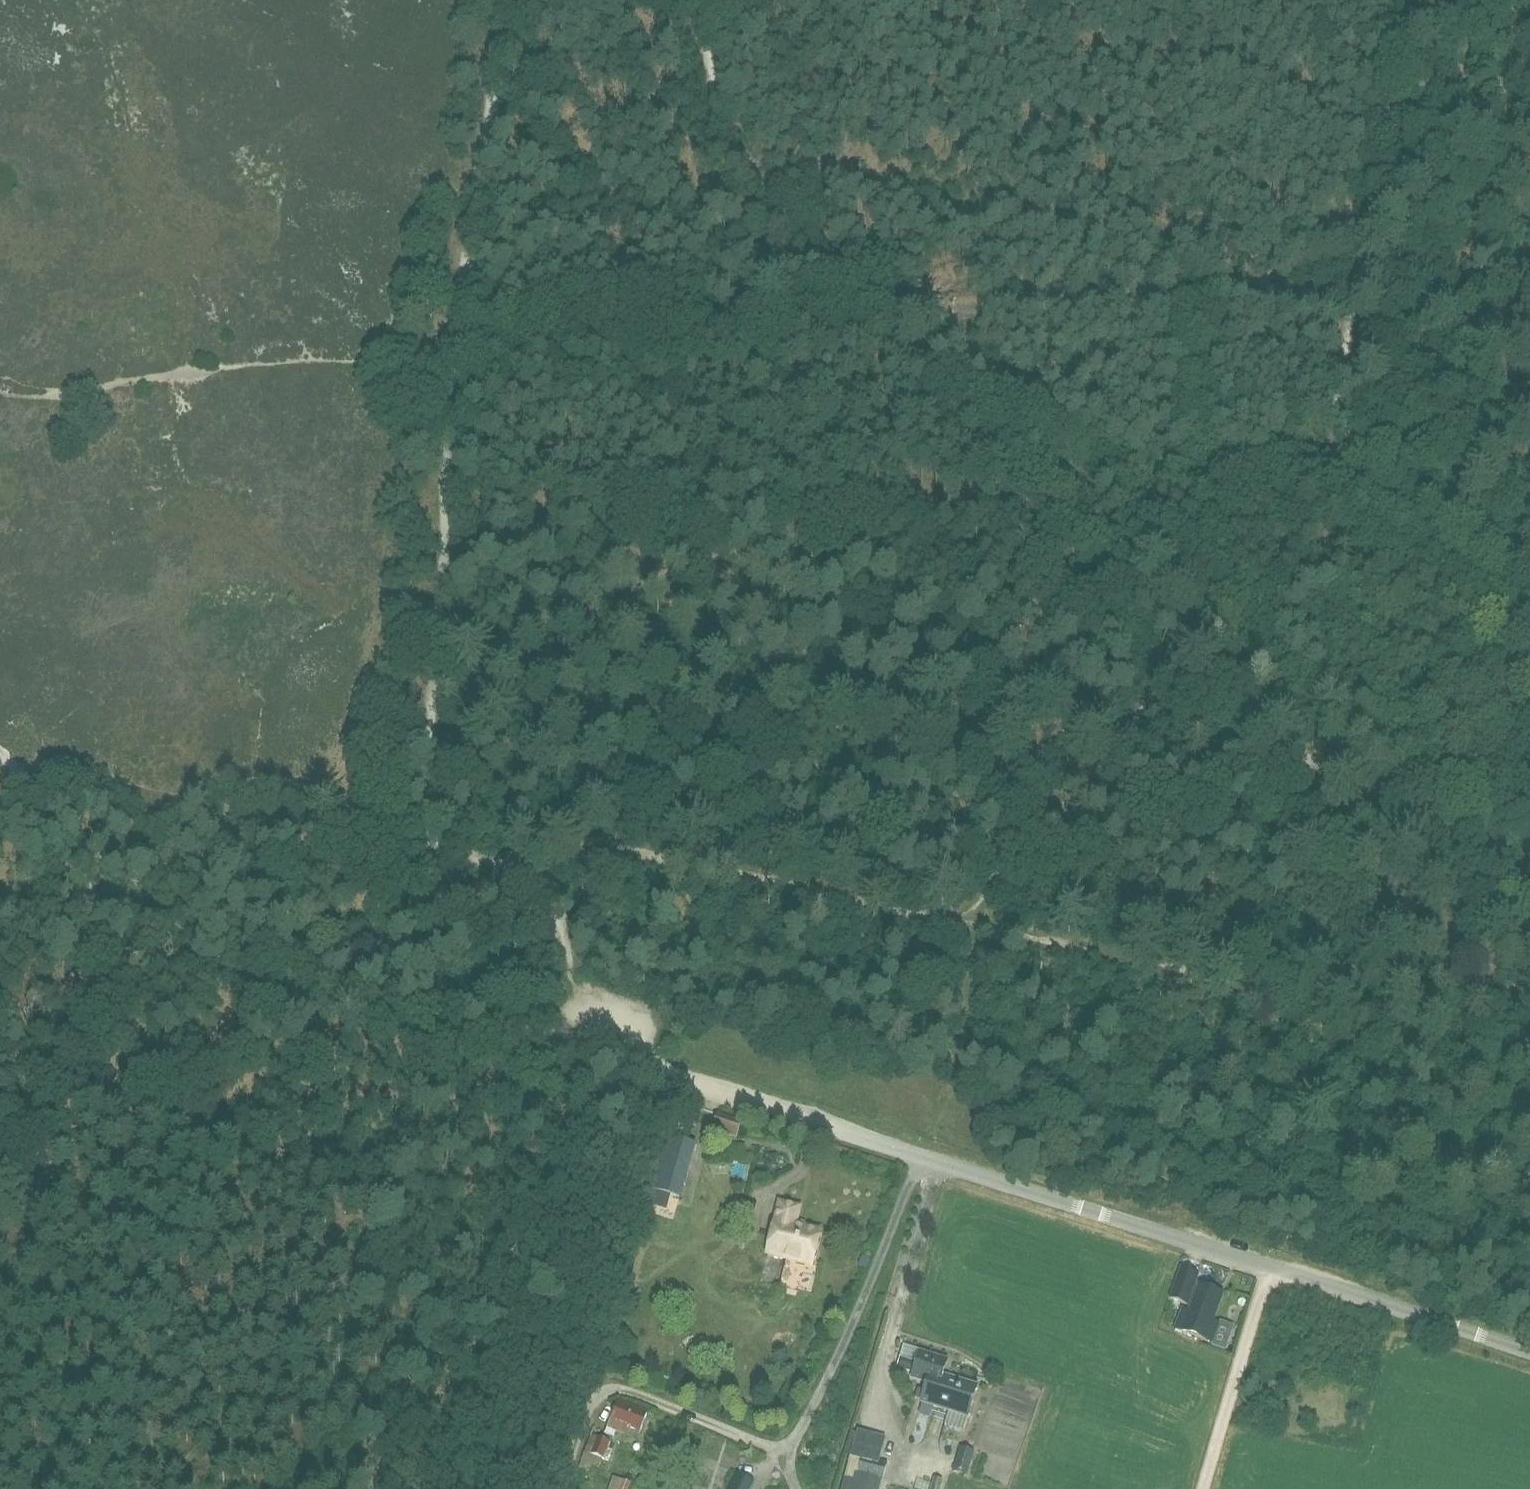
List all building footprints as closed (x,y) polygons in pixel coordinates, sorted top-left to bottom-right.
[(718,1114),(712,1130),(735,1139),(741,1122),(718,1114)] [(658,1135),(642,1188),(680,1200),(697,1146),(658,1135)] [(780,1205),(768,1256),(810,1266),(818,1231),(796,1226),(800,1210),(780,1205)] [(857,1266),(866,1269),(870,1260),(862,1256),(857,1266)] [(1187,1304),(1198,1274),(1181,1268),(1170,1298),(1187,1304)] [(1221,1297),(1200,1289),(1191,1311),(1181,1308),(1174,1327),(1184,1331),(1183,1334),(1203,1342),(1204,1341),(1209,1343),(1216,1325),(1211,1323),(1221,1297)] [(921,1403),(967,1417),(977,1386),(942,1376),(947,1361),(920,1353),(917,1362),(899,1357),(896,1367),(914,1372),(912,1378),(927,1383),(921,1403)] [(646,1414),(618,1402),(606,1433),(625,1441),(629,1430),(639,1433),(646,1414)] [(844,1476),(856,1479),(857,1474),(859,1474),(857,1484),(875,1488),(879,1488),(887,1462),(878,1459),(885,1437),(857,1429),(844,1476)] [(610,1443),(597,1438),(590,1457),(609,1462),(613,1453),(608,1451),(610,1443)] [(978,1441),(972,1465),(984,1468),(991,1445),(978,1441)] [(959,1446),(952,1470),(967,1475),(973,1450),(959,1446)] [(630,1482),(612,1476),(608,1488),(628,1488),(630,1482)] [(930,1488),(939,1488),(942,1480),(933,1477),(930,1488)]
